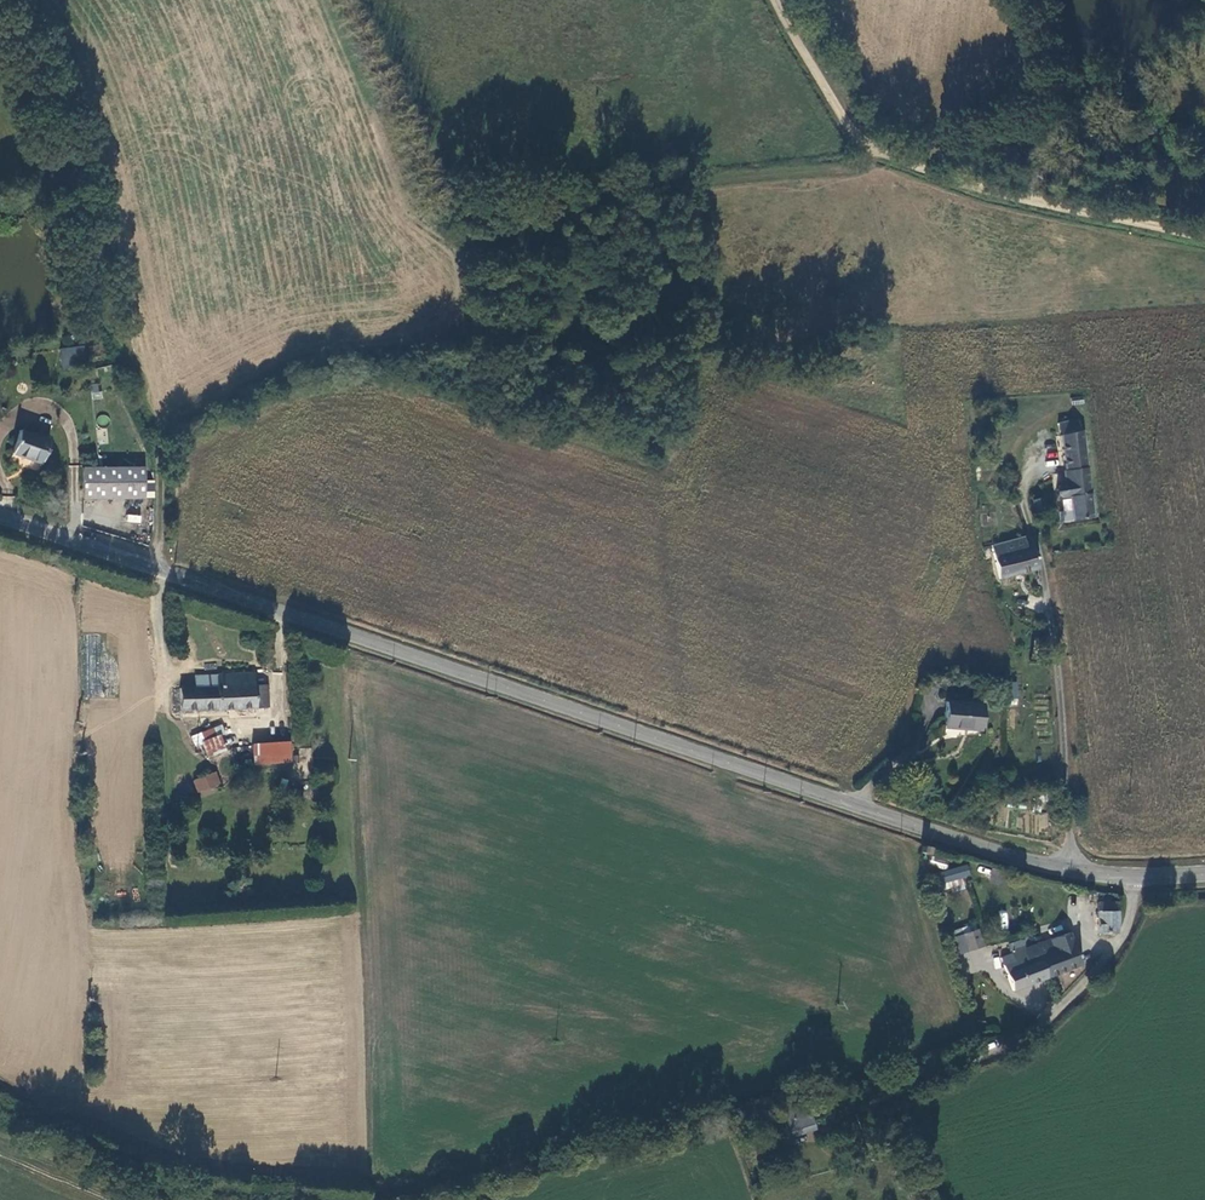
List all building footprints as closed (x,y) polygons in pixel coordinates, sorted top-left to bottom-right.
[(78,346),(77,337),(62,338),(62,347),(78,346)] [(74,369),(71,350),(47,353),(50,373),(74,369)] [(90,384),(92,399),(101,398),(99,383),(90,384)] [(1076,420),(1060,424),(1061,436),(1078,432),(1076,420)] [(50,441),(21,431),(13,453),(43,463),(50,441)] [(1071,498),(1074,521),(1093,519),(1081,432),(1078,432),(1061,436),(1068,482),(1065,483),(1061,485),(1057,490),(1058,495),(1062,498),(1068,499),(1071,498)] [(119,462),(103,463),(104,471),(119,471),(119,462)] [(82,500),(144,498),(143,470),(119,471),(104,471),(81,472),(82,500)] [(1033,483),(1026,486),(1033,501),(1040,497),(1033,483)] [(141,523),(141,515),(127,514),(126,522),(141,523)] [(1015,577),(1038,570),(1032,546),(995,556),(1000,581),(1015,577)] [(1016,586),(1015,577),(1000,581),(1001,589),(1016,586)] [(269,703),(268,682),(255,681),(254,669),(194,673),(195,687),(184,687),(179,688),(181,709),(269,703)] [(183,674),(184,687),(195,687),(194,673),(183,674)] [(1017,696),(1019,682),(1012,681),(1010,695),(1017,696)] [(979,705),(945,703),(943,730),(978,731),(979,705)] [(203,742),(221,734),(217,725),(192,737),(195,745),(203,742)] [(227,747),(221,734),(203,742),(210,756),(227,747)] [(289,738),(244,742),(246,760),(289,757),(289,738)] [(200,790),(220,779),(214,770),(195,779),(200,790)] [(928,846),(920,844),(918,852),(922,853),(926,854),(928,846)] [(942,872),(946,886),(972,879),(967,864),(942,872)] [(1098,900),(1099,911),(1121,911),(1122,905),(1121,900),(1098,900)] [(1100,932),(1117,932),(1120,922),(1121,911),(1099,911),(1100,932)] [(974,928),(965,931),(967,936),(976,933),(974,928)] [(965,931),(960,933),(968,955),(982,950),(976,933),(967,936),(965,931)] [(1037,943),(1042,959),(1049,975),(1081,962),(1069,931),(1037,943)] [(968,955),(960,933),(951,937),(959,958),(968,955)] [(1014,989),(1049,975),(1042,959),(1033,963),(1028,953),(1026,947),(1026,939),(1021,939),(1009,944),(1013,953),(1015,959),(1004,964),(1014,989)] [(1037,943),(1026,947),(1028,953),(1033,963),(1042,959),(1037,943)] [(1015,959),(1013,953),(1001,957),(1004,964),(1015,959)] [(807,1105),(782,1114),(789,1132),(813,1123),(807,1105)] [(816,1129),(813,1123),(789,1132),(792,1136),(816,1129)]
